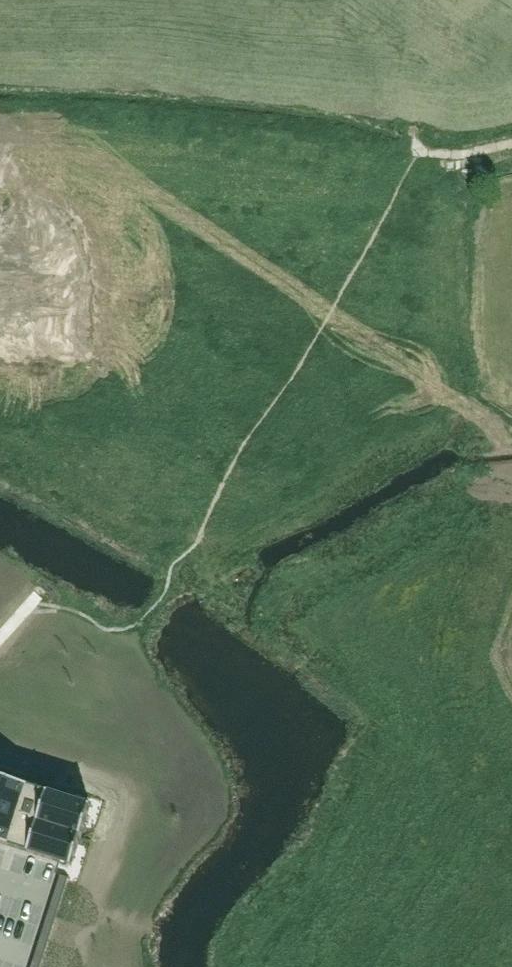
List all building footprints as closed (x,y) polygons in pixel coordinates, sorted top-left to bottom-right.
[(72,866),(91,805),(0,777),(0,843),(72,866)]
